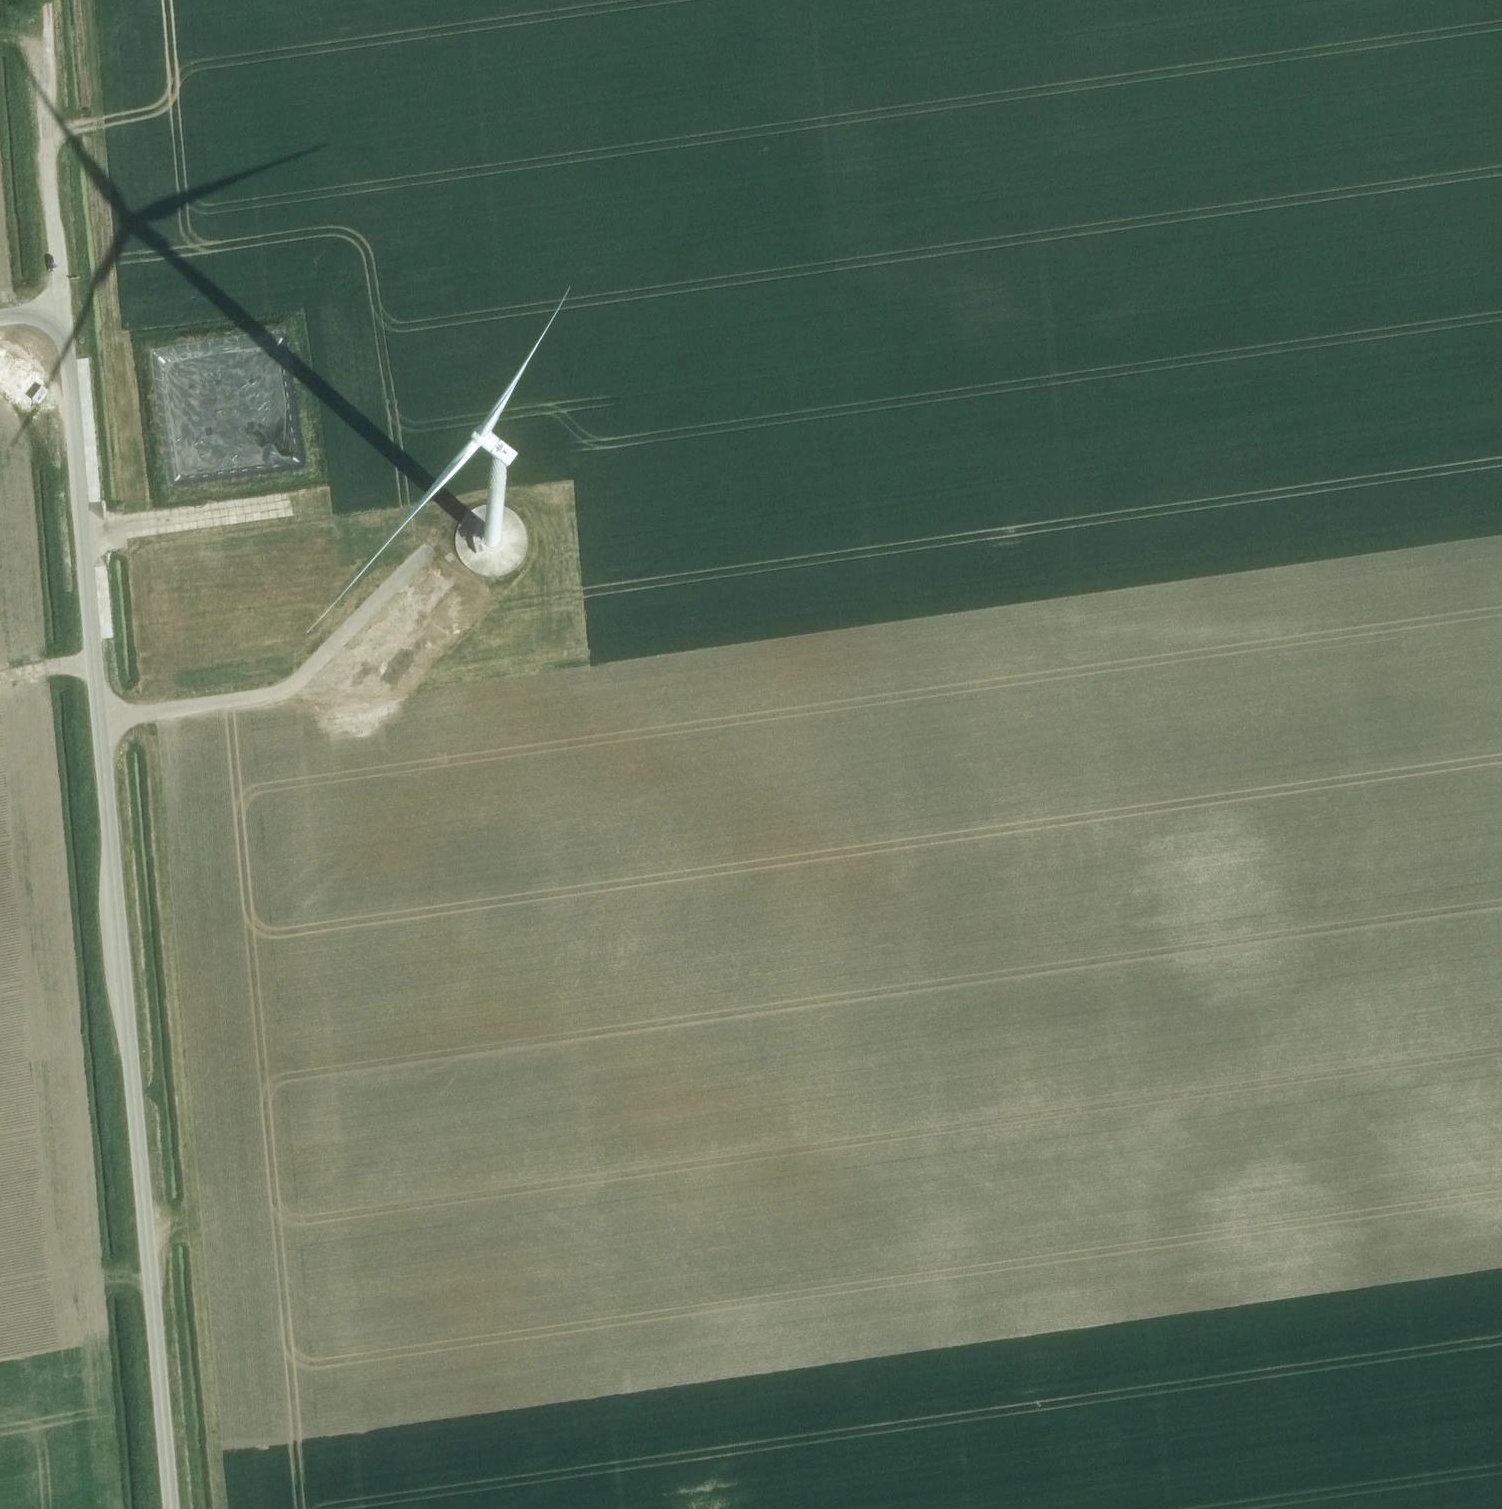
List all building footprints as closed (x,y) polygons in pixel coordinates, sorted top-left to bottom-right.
[(483,541),(483,542),(483,543),(484,544),(484,545),(485,546),(485,547),(486,548),(487,549),(488,550),(489,550),(490,550),(491,550),(492,550),(493,550),(494,550),(495,550),(496,549),(497,548),(498,548),(499,547),(499,546),(500,545),(500,544),(500,543),(500,542),(500,541),(500,540),(500,539),(499,538),(499,537),(498,536),(497,535),(496,535),(495,534),(494,534),(493,534),(492,533),(491,533),(490,534),(489,534),(488,534),(487,535),(486,536),(485,537),(485,538),(484,539),(484,540),(483,541)]
